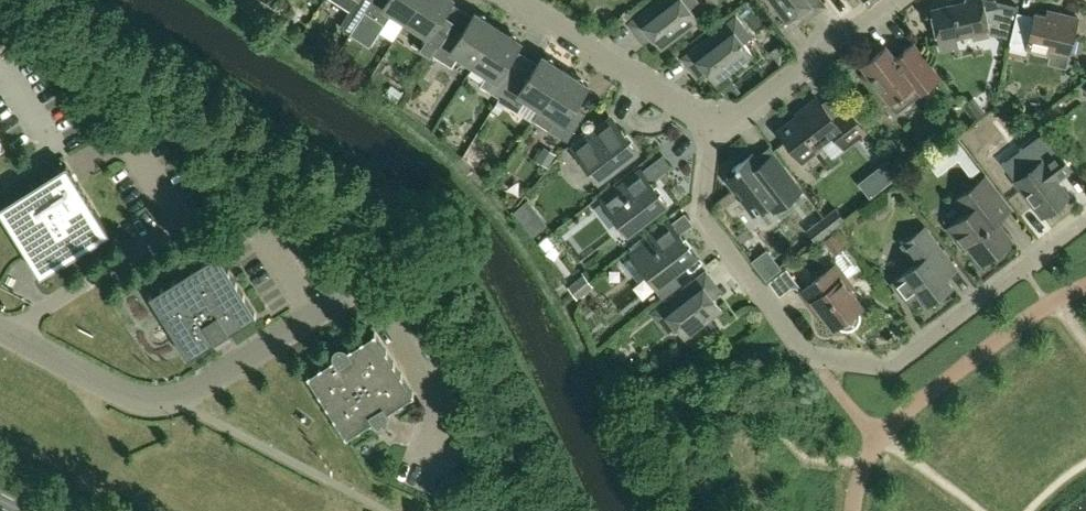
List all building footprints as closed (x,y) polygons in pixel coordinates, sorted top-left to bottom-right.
[(239,3),(238,5),(250,13),(258,0),(241,0),(239,3)] [(350,34),(372,0),(334,0),(350,10),(341,23),(346,26),(343,30),(350,34)] [(406,21),(419,0),(372,0),(350,34),(369,47),(391,12),(406,21)] [(406,21),(420,31),(413,42),(432,54),(447,31),(455,18),(445,12),(452,0),(419,0),(406,21)] [(683,0),(657,0),(627,23),(637,35),(645,29),(660,49),(698,20),(683,0)] [(820,0),(769,0),(786,22),(806,6),(813,15),(825,6),(820,0)] [(956,37),(972,33),(973,39),(994,34),(1006,37),(1012,12),(1013,7),(1000,4),(1000,5),(999,5),(983,9),(981,0),(964,0),(963,3),(932,10),(940,51),(959,47),(956,37)] [(1034,13),(1033,15),(1017,11),(1016,11),(1016,13),(1008,49),(1025,53),(1026,48),(1050,53),(1051,48),(1069,52),(1078,17),(1057,12),(1056,18),(1034,13)] [(447,31),(432,54),(452,67),(459,56),(473,65),(497,27),(474,12),(457,38),(447,31)] [(752,54),(743,43),(753,35),(737,15),(727,22),(681,58),(690,70),(699,63),(714,83),(752,54)] [(480,85),(499,98),(514,74),(504,68),(520,42),(497,27),(473,65),(487,74),(480,85)] [(940,78),(920,52),(913,42),(894,57),(885,45),(867,59),(865,72),(896,112),(940,78)] [(525,81),(514,74),(499,98),(498,100),(517,112),(526,99),(540,108),(565,70),(541,55),(525,81)] [(565,70),(540,108),(533,119),(567,141),(582,118),(571,111),(588,85),(565,70)] [(818,143),(831,133),(842,148),(865,130),(847,108),(833,119),(817,98),(802,109),(804,110),(778,130),(801,161),(821,146),(818,143)] [(971,98),(963,105),(974,119),(983,112),(971,98)] [(1056,103),(1041,114),(1049,124),(1064,113),(1056,103)] [(598,179),(603,175),(635,150),(623,135),(625,133),(621,128),(619,130),(610,118),(573,147),(598,179)] [(1073,170),(1067,162),(1045,134),(1034,142),(1040,149),(1023,162),(1029,170),(1014,181),(1041,216),(1051,208),(1056,210),(1065,203),(1064,198),(1067,196),(1057,182),(1073,170)] [(979,168),(967,152),(957,159),(970,175),(979,168)] [(773,213),(788,201),(800,192),(771,154),(759,163),(752,153),(735,166),(741,174),(729,183),(754,215),(767,205),(773,213)] [(662,154),(640,171),(603,199),(620,222),(621,221),(628,222),(632,228),(664,203),(652,187),(654,186),(650,181),(671,165),(662,154)] [(888,158),(857,181),(869,196),(899,172),(888,158)] [(110,232),(79,183),(66,164),(0,205),(0,211),(27,254),(41,275),(110,232)] [(1009,210),(1003,202),(983,177),(955,198),(966,212),(947,226),(962,246),(967,242),(982,261),(1010,240),(995,221),(1009,210)] [(825,217),(833,227),(844,219),(836,208),(825,217)] [(683,238),(679,233),(693,224),(684,212),(669,223),(632,252),(634,254),(625,261),(639,280),(645,275),(654,286),(661,280),(673,271),(693,255),(682,240),(683,238)] [(825,217),(808,230),(816,240),(833,227),(825,217)] [(905,302),(917,292),(926,304),(951,285),(937,267),(949,258),(924,226),(900,244),(915,264),(890,283),(905,302)] [(835,254),(846,245),(834,231),(823,239),(835,254)] [(779,268),(765,250),(750,262),(764,280),(779,268)] [(184,352),(187,358),(209,344),(255,314),(217,252),(148,296),(184,352)] [(799,292),(810,306),(811,307),(813,307),(814,307),(816,305),(834,327),(837,325),(842,328),(848,329),(853,328),(857,324),(860,320),(860,314),(858,309),(861,307),(847,289),(852,286),(835,264),(799,292)] [(665,333),(675,326),(684,338),(721,309),(706,289),(715,283),(705,271),(659,306),(650,313),(665,333)] [(661,280),(654,286),(662,297),(682,282),(673,271),(661,280)] [(584,274),(569,286),(578,297),(593,285),(584,274)] [(307,374),(347,436),(367,424),(372,421),(375,423),(378,424),(382,424),(384,423),(387,420),(388,416),(387,410),(414,393),(375,331),(348,348),(345,346),(341,345),(338,345),(335,347),(334,349),(333,351),(332,354),(333,357),(307,374)]
